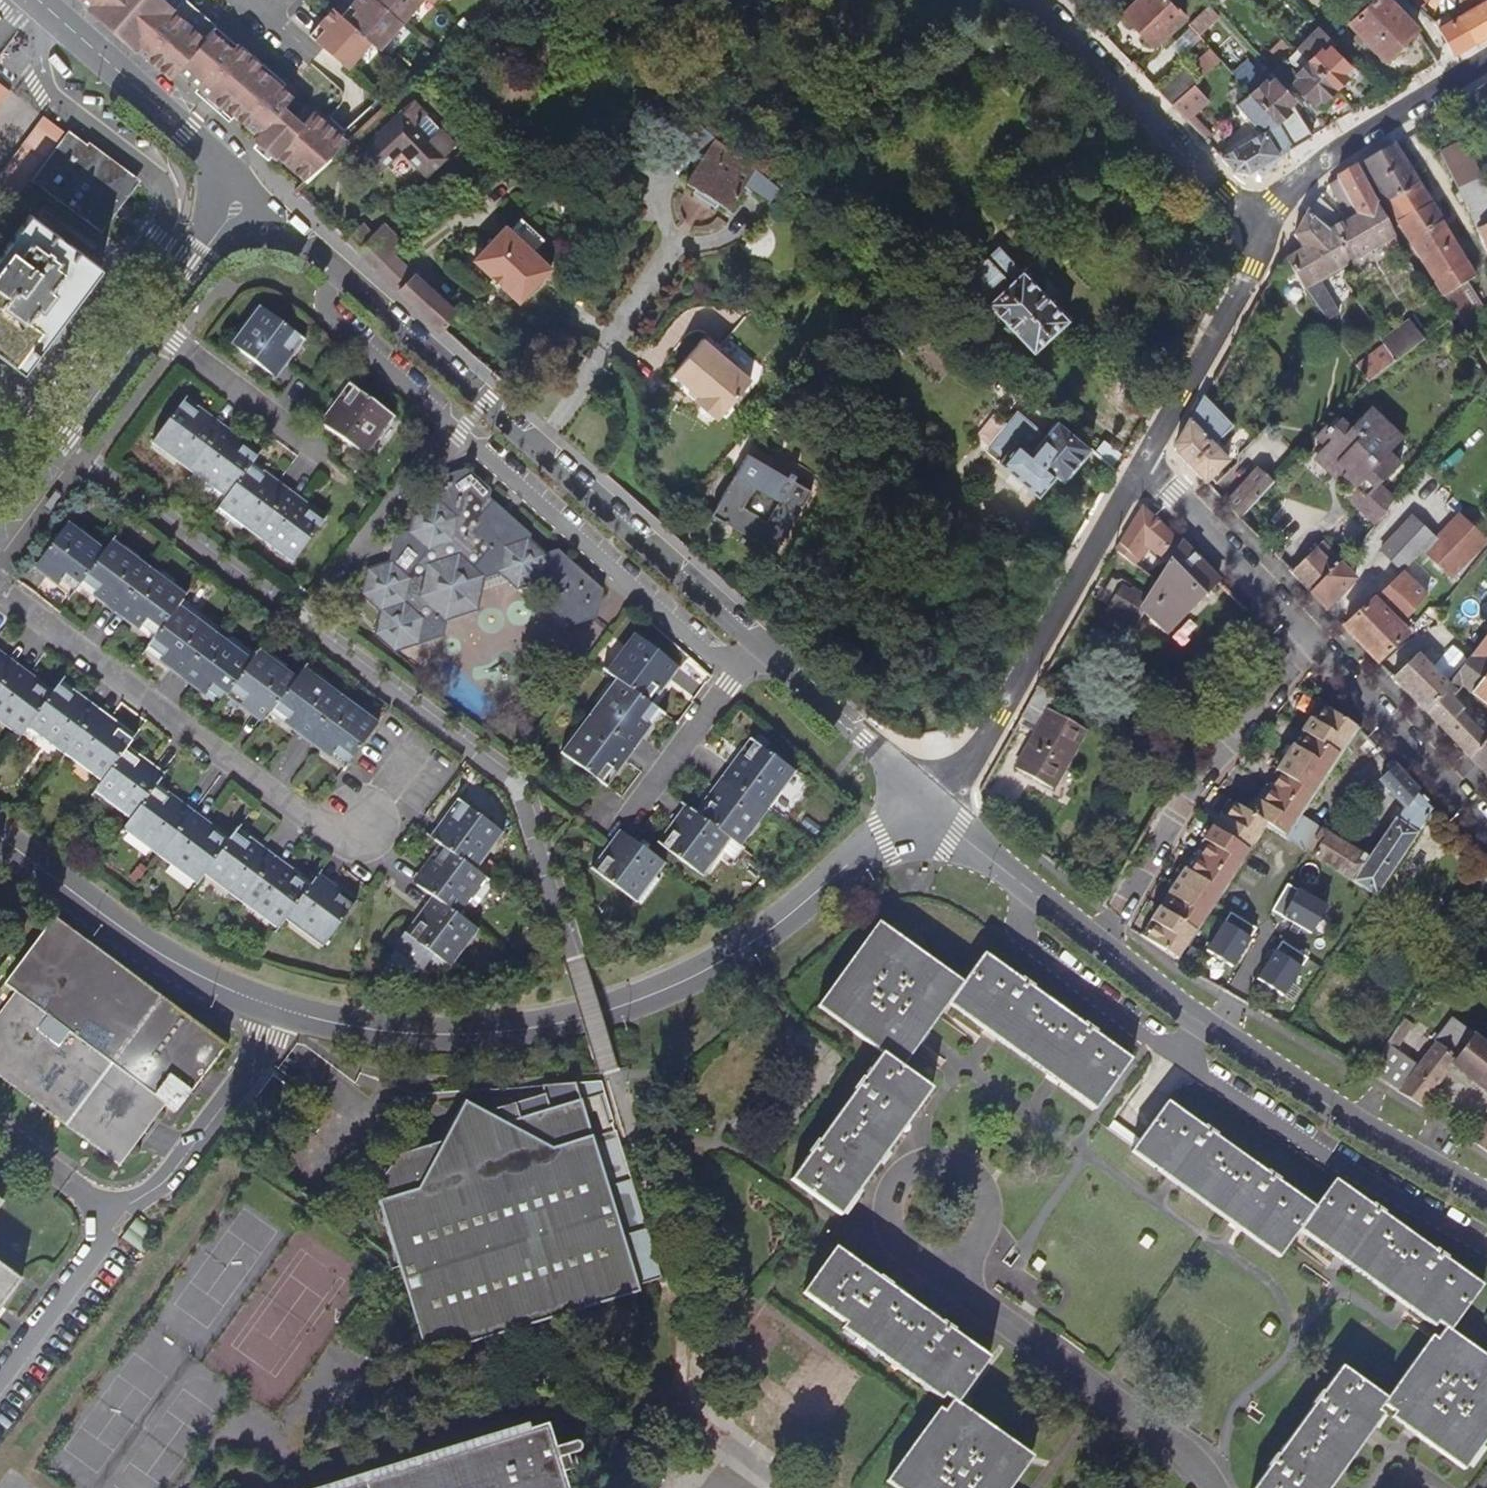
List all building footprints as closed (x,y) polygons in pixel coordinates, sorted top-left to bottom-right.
[(88,7),(86,9),(110,31),(135,53),(137,51),(167,77),(171,77),(176,72),(177,71),(140,38),(144,34),(139,30),(165,1),(164,0),(80,0),(88,7)] [(356,0),(362,5),(357,10),(352,5),(343,16),(334,8),(324,19),(330,24),(325,28),(320,24),(310,34),(348,68),(372,41),(381,49),(423,0),(356,0)] [(356,0),(352,5),(357,10),(362,5),(356,0)] [(1185,16),(1171,1),(1169,3),(1166,0),(1140,0),(1125,15),(1155,46),(1185,16)] [(1391,0),(1375,0),(1350,24),(1385,60),(1418,28),(1391,0)] [(1447,13),(1434,21),(1455,54),(1486,35),(1486,0),(1467,0),(1473,6),(1451,19),(1447,13)] [(1447,13),(1451,19),(1473,6),(1467,0),(1456,0),(1461,5),(1447,13)] [(1208,6),(1187,24),(1199,38),(1215,22),(1217,16),(1208,6)] [(324,19),(320,24),(325,28),(330,24),(324,19)] [(1331,48),(1337,42),(1322,26),(1298,49),(1336,89),(1347,77),(1344,74),(1350,67),(1331,48)] [(216,28),(212,32),(232,49),(236,45),(216,28)] [(1198,79),(1219,59),(1210,48),(1188,69),(1198,79)] [(1336,89),(1298,49),(1285,61),(1300,76),(1293,82),(1313,104),(1320,98),(1324,101),(1336,89)] [(1248,60),(1233,74),(1250,94),(1266,80),(1248,60)] [(1184,65),(1156,90),(1171,105),(1191,85),(1198,79),(1188,69),(1184,65)] [(1292,148),(1312,136),(1294,108),(1291,110),(1288,106),(1295,101),(1275,79),(1269,84),(1266,80),(1250,94),(1277,125),(1292,148)] [(9,91),(7,89),(0,84),(0,104),(9,91)] [(1171,105),(1187,121),(1207,103),(1191,85),(1171,105)] [(1473,95),(1486,113),(1486,86),(1482,90),(1473,95)] [(198,90),(194,94),(228,124),(232,119),(223,111),(198,90)] [(1236,105),(1261,134),(1222,157),(1236,171),(1261,175),(1281,158),(1279,155),(1292,148),(1277,125),(1250,94),(1236,105)] [(454,146),(416,101),(403,113),(401,111),(356,154),(376,174),(402,150),(426,175),(445,157),(444,156),(454,146)] [(225,109),(223,111),(232,119),(234,117),(225,109)] [(303,126),(289,113),(283,119),(289,124),(267,149),(259,143),(261,141),(256,137),(252,141),(256,145),(271,158),(273,160),(275,157),(303,126)] [(347,142),(314,113),(303,126),(275,157),(305,184),(347,142)] [(67,130),(65,132),(43,116),(0,172),(0,186),(16,199),(32,179),(99,231),(136,181),(67,130)] [(770,201),(779,188),(693,116),(682,133),(708,150),(687,182),(697,188),(694,193),(717,206),(719,202),(729,208),(744,184),(770,201)] [(1440,153),(1458,190),(1480,179),(1462,141),(1440,153)] [(271,158),(256,145),(252,149),(268,162),(271,158)] [(1387,204),(1419,186),(1403,160),(1408,157),(1402,147),(1396,151),(1393,145),(1364,163),(1387,204)] [(1329,183),(1329,184),(1342,209),(1350,219),(1378,206),(1357,167),(1329,183)] [(1480,179),(1458,190),(1478,232),(1486,227),(1486,194),(1480,179)] [(1398,223),(1430,204),(1419,186),(1387,204),(1395,217),(1398,223)] [(1319,199),(1309,213),(1328,229),(1338,216),(1319,199)] [(1445,297),(1467,283),(1475,278),(1430,204),(1398,223),(1410,242),(1445,297)] [(1401,248),(1378,206),(1350,219),(1329,230),(1349,267),(1386,247),(1390,254),(1401,248)] [(1321,283),(1339,273),(1348,268),(1349,267),(1329,230),(1328,229),(1309,213),(1294,235),(1304,252),(1286,262),(1325,324),(1340,315),(1321,283)] [(42,347),(101,268),(29,214),(0,253),(0,346),(17,358),(12,364),(23,373),(42,347)] [(522,221),(511,232),(533,253),(544,242),(522,221)] [(348,242),(359,252),(373,237),(361,227),(348,242)] [(506,227),(476,260),(519,300),(549,268),(533,253),(511,232),(506,227)] [(1478,232),(1486,251),(1486,227),(1478,232)] [(998,249),(988,258),(994,264),(1003,255),(998,249)] [(392,254),(377,270),(441,332),(442,329),(454,311),(392,254)] [(994,264),(988,258),(966,277),(987,300),(988,303),(1034,352),(1067,321),(1022,271),(1019,273),(1003,255),(994,264)] [(1445,297),(1464,328),(1486,312),(1467,283),(1445,297)] [(265,310),(237,348),(273,374),(300,337),(265,310)] [(1383,342),(1384,344),(1396,362),(1424,341),(1410,321),(1383,342)] [(720,418),(749,383),(735,371),(734,366),(720,355),(715,356),(701,343),(672,378),(699,401),(695,406),(715,422),(719,417),(720,418)] [(1331,389),(1348,405),(1367,385),(1396,362),(1384,344),(1354,369),(1349,374),(1331,389)] [(342,406),(327,425),(363,452),(390,415),(356,389),(342,406)] [(1178,457),(1205,484),(1211,478),(1228,463),(1214,448),(1233,428),(1204,396),(1200,404),(1177,445),(1178,457)] [(193,466),(186,476),(222,504),(216,512),(240,530),(244,525),(257,535),(261,530),(298,557),(324,522),(287,494),(276,485),(250,466),(257,457),(220,430),(184,403),(157,438),(193,466)] [(1133,420),(1138,410),(1120,403),(1116,413),(1133,420)] [(1351,429),(1338,416),(1316,440),(1324,449),(1317,456),(1341,479),(1352,490),(1343,499),(1356,511),(1359,508),(1378,526),(1396,501),(1381,486),(1401,463),(1391,454),(1379,443),(1392,428),(1372,409),(1351,429)] [(1089,448),(1058,422),(1048,435),(1017,410),(987,446),(1005,460),(1001,465),(1039,497),(1058,475),(1063,479),(1089,448)] [(1404,440),(1392,428),(1379,443),(1391,454),(1404,440)] [(793,481),(795,476),(790,473),(787,477),(748,455),(713,515),(776,551),(811,491),(793,481)] [(1336,484),(1341,479),(1317,456),(1312,461),(1336,484)] [(1227,506),(1241,520),(1274,484),(1259,470),(1227,506)] [(381,611),(377,634),(395,651),(442,636),(446,618),(477,608),(484,576),(499,572),(518,588),(540,582),(555,595),(553,608),(571,624),(596,616),(601,592),(557,552),(545,556),(528,542),(529,536),(487,498),(490,492),(467,471),(444,478),(438,503),(416,509),(411,533),(396,538),(390,564),(368,571),(363,595),(381,611)] [(1375,529),(1378,526),(1359,508),(1356,511),(1375,529)] [(1131,525),(1115,553),(1131,565),(1139,556),(1146,561),(1152,552),(1162,558),(1175,537),(1160,523),(1146,509),(1142,509),(1131,525)] [(1458,517),(1435,540),(1423,552),(1450,578),(1451,578),(1485,543),(1458,517)] [(1402,574),(1403,572),(1423,552),(1435,540),(1411,518),(1379,551),(1402,574)] [(65,528),(38,565),(75,593),(82,583),(156,638),(148,648),(221,703),(230,693),(266,721),(275,711),(347,765),(375,729),(302,674),(294,684),(282,676),(289,667),(264,648),(257,657),(109,547),(101,557),(65,528)] [(1357,553),(1362,547),(1347,535),(1342,542),(1357,553)] [(1366,541),(1362,547),(1357,553),(1349,563),(1346,560),(1339,566),(1311,593),(1327,610),(1354,581),(1351,578),(1367,558),(1364,556),(1372,546),(1366,541)] [(1349,563),(1357,553),(1342,542),(1335,550),(1346,560),(1349,563)] [(1183,545),(1182,544),(1157,583),(1145,601),(1112,581),(1100,601),(1110,608),(1101,623),(1127,639),(1143,614),(1166,636),(1218,581),(1202,565),(1183,545)] [(1301,584),(1311,593),(1339,566),(1321,545),(1316,549),(1311,544),(1298,555),(1303,561),(1291,573),(1301,584)] [(1430,598),(1450,578),(1423,552),(1403,572),(1429,596),(1430,598)] [(1143,580),(1146,575),(1147,574),(1143,570),(1141,572),(1138,576),(1143,580)] [(1389,587),(1374,601),(1362,611),(1356,606),(1340,623),(1348,630),(1377,662),(1406,634),(1401,628),(1429,596),(1403,572),(1402,574),(1389,587)] [(1456,677),(1449,686),(1450,687),(1458,693),(1463,687),(1475,696),(1486,680),(1486,667),(1485,663),(1486,660),(1486,637),(1456,677)] [(567,756),(603,784),(658,710),(648,702),(676,664),(640,638),(612,676),(621,683),(567,756)] [(1403,698),(1420,716),(1450,687),(1449,686),(1456,677),(1434,655),(1426,663),(1419,656),(1388,684),(1403,698)] [(24,733),(32,722),(105,777),(89,798),(115,817),(124,807),(134,815),(126,826),(199,880),(208,870),(282,926),(290,916),(326,943),(353,907),(317,880),(309,890),(234,835),(226,845),(153,790),(161,779),(125,752),(132,742),(59,686),(50,697),(0,659),(0,715),(24,733)] [(1475,696),(1471,700),(1486,713),(1486,680),(1475,696)] [(1450,687),(1420,716),(1428,724),(1468,764),(1486,739),(1482,735),(1461,714),(1464,710),(1452,700),(1458,693),(1450,687)] [(1056,698),(1039,688),(1023,717),(1040,727),(1035,735),(1016,769),(1053,790),(1086,732),(1050,711),(1056,698)] [(1142,938),(1178,961),(1266,827),(1285,839),(1300,815),(1357,729),(1319,705),(1248,814),(1231,802),(1142,938)] [(1023,717),(1018,725),(1035,735),(1040,727),(1023,717)] [(1468,764),(1480,778),(1486,785),(1486,739),(1468,764)] [(1374,897),(1434,810),(1395,768),(1380,783),(1405,807),(1370,860),(1321,829),(1306,853),(1374,897)] [(403,936),(394,948),(393,950),(395,952),(386,964),(411,981),(420,970),(422,972),(428,964),(434,956),(446,965),(473,928),(452,913),(462,902),(469,908),(476,907),(489,891),(486,880),(470,868),(498,831),(463,805),(435,841),(445,849),(417,886),(437,901),(409,937),(404,934),(403,936)] [(700,817),(690,809),(663,846),(699,874),(718,848),(735,860),(744,849),(737,844),(727,837),(700,817)] [(1321,829),(1300,815),(1285,839),(1306,853),(1321,829)] [(616,846),(597,872),(632,900),(661,862),(634,843),(624,835),(616,846)] [(1486,896),(1486,875),(1475,886),(1486,897),(1486,896)] [(1275,913),(1312,937),(1328,913),(1291,888),(1275,913)] [(1207,953),(1233,970),(1257,932),(1232,915),(1207,953)] [(54,918),(0,990),(0,1076),(120,1166),(165,1105),(176,1112),(227,1045),(108,958),(54,918)] [(855,957),(824,1001),(858,1027),(855,1032),(882,1053),(791,1179),(837,1212),(929,1085),(898,1063),(922,1030),(928,1033),(952,998),(1098,1105),(1131,1060),(984,953),(959,987),(925,962),(929,957),(884,925),(859,960),(855,957)] [(386,941),(394,948),(403,936),(395,930),(386,941)] [(1258,983),(1283,999),(1307,960),(1282,945),(1258,983)] [(449,967),(446,965),(434,956),(428,964),(443,975),(449,967)] [(1454,1020),(1418,1066),(1397,1051),(1413,1027),(1403,1020),(1368,1074),(1411,1100),(1422,1107),(1454,1068),(1486,1093),(1486,1047),(1454,1020)] [(577,1083),(542,1086),(544,1095),(486,1112),(465,1100),(444,1141),(399,1154),(376,1188),(399,1264),(429,1355),(534,1324),(538,1323),(640,1293),(638,1285),(660,1277),(615,1130),(593,1136),(577,1083)] [(1253,1487),(1322,1487),(1383,1403),(1418,1429),(1415,1434),(1458,1466),(1485,1430),(1486,1431),(1486,1363),(1485,1362),(1486,1359),(1486,1357),(1449,1331),(1482,1286),(1334,1178),(1314,1207),(1168,1100),(1135,1144),(1282,1252),(1303,1224),(1445,1328),(1420,1363),(1415,1359),(1386,1398),(1341,1366),(1253,1487)] [(1486,1152),(1486,1125),(1473,1142),(1486,1152)] [(1028,1463),(992,1437),(996,1431),(956,1403),(989,1358),(840,1250),(831,1263),(825,1260),(812,1279),(817,1282),(808,1296),(953,1399),(928,1434),(923,1431),(891,1475),(909,1487),(1010,1487),(1028,1463)] [(17,1278),(0,1265),(0,1300),(17,1278)] [(547,1423),(338,1487),(567,1487),(547,1423)]
